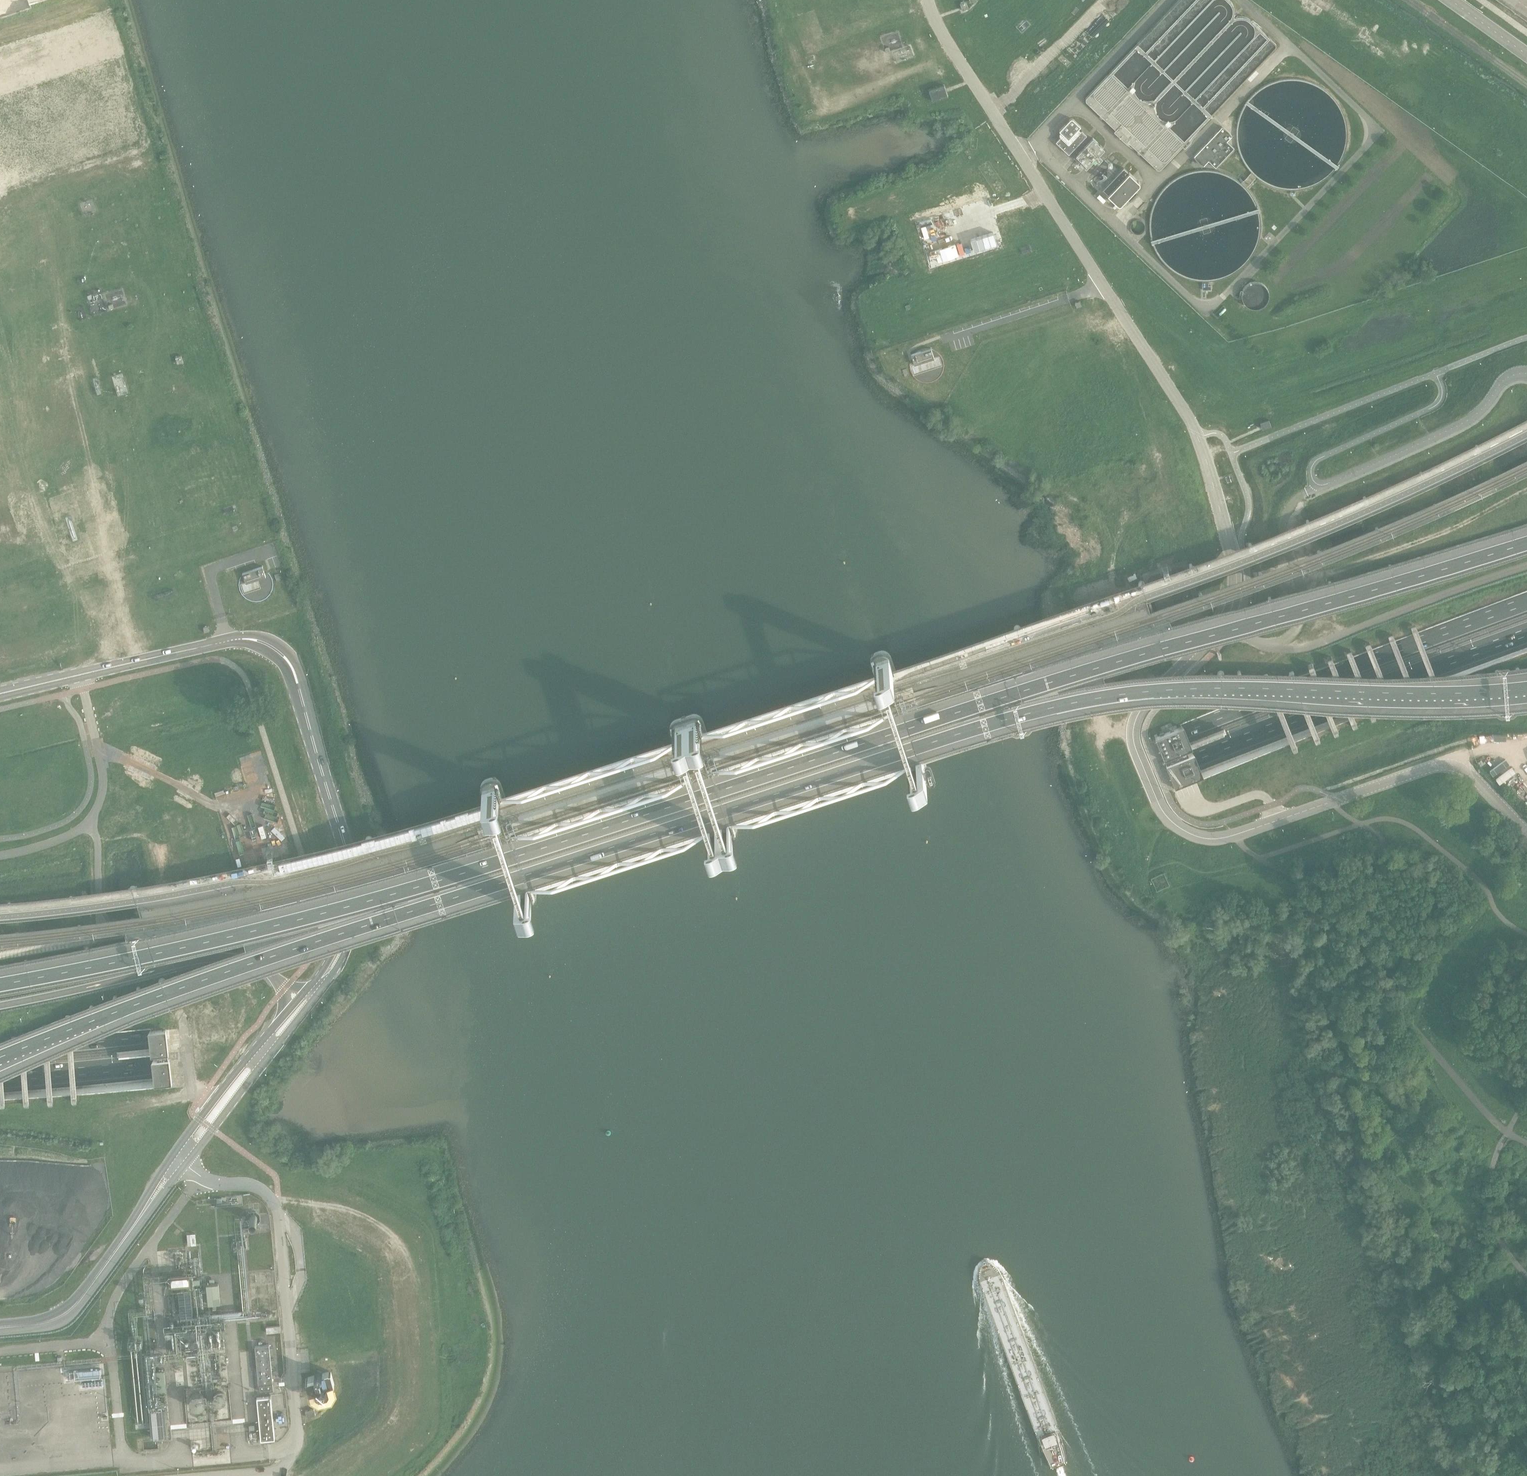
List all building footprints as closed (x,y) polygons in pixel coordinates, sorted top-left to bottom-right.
[(966,1),(961,3),(960,4),(963,11),(968,8),(966,1)] [(1127,83),(1112,68),(1084,96),(1158,169),(1186,140),(1170,123),(1176,115),(1168,117),(1163,116),(1159,113),(1156,110),(1155,106),(1155,102),(1156,98),(1154,97),(1153,95),(1148,96),(1142,96),(1138,93),(1134,87),(1134,82),(1135,76),(1127,83)] [(929,90),(933,101),(948,96),(944,85),(929,90)] [(1069,155),(1087,136),(1082,131),(1081,131),(1078,129),(1081,126),(1073,119),(1072,118),(1071,118),(1071,119),(1070,119),(1059,131),(1064,135),(1062,138),(1061,137),(1056,142),(1069,155)] [(1081,155),(1078,158),(1086,166),(1103,148),(1093,138),(1078,153),(1081,155)] [(1103,190),(1108,195),(1117,204),(1118,205),(1119,205),(1120,205),(1121,205),(1121,204),(1139,185),(1140,185),(1140,184),(1140,183),(1140,182),(1139,182),(1129,172),(1129,173),(1124,168),(1103,190)] [(993,232),(970,239),(974,251),(997,244),(993,232)] [(931,349),(931,348),(929,349),(911,355),(913,360),(914,365),(934,359),(931,349)] [(1271,426),(1269,420),(1260,423),(1262,429),(1271,426)] [(264,572),(262,567),(257,568),(245,572),(243,573),(243,574),(246,584),(266,577),(264,572)] [(1181,727),(1178,728),(1161,735),(1155,737),(1155,738),(1156,739),(1164,760),(1164,761),(1165,763),(1166,765),(1167,766),(1175,788),(1176,789),(1189,784),(1198,780),(1202,779),(1203,778),(1202,778),(1198,769),(1193,755),(1187,757),(1185,753),(1191,750),(1188,741),(1182,727),(1181,727)] [(166,1030),(160,1030),(150,1032),(150,1033),(151,1044),(152,1056),(157,1056),(158,1061),(153,1062),(154,1076),(156,1087),(172,1085),(172,1083),(170,1061),(169,1060),(169,1057),(169,1054),(169,1053),(166,1032),(166,1030)] [(197,1244),(196,1233),(187,1233),(188,1245),(197,1244)] [(219,1282),(206,1283),(208,1303),(220,1302),(219,1282)] [(259,1390),(273,1389),(269,1345),(255,1346),(259,1390)] [(164,1369),(156,1370),(157,1384),(166,1383),(164,1369)] [(314,1376),(308,1377),(308,1378),(306,1378),(311,1397),(319,1402),(332,1398),(336,1391),(331,1372),(329,1372),(322,1374),(318,1371),(317,1371),(314,1376)] [(227,1398),(226,1395),(225,1393),(223,1392),(221,1391),(218,1392),(217,1392),(216,1393),(214,1395),(214,1398),(214,1400),(215,1402),(217,1403),(219,1404),(220,1404),(222,1404),(225,1402),(226,1400),(227,1398)] [(205,1401),(205,1398),(203,1396),(200,1394),(197,1394),(195,1394),(194,1395),(192,1396),(191,1399),(190,1401),(191,1404),(192,1406),(195,1408),(197,1409),(200,1408),(203,1407),(205,1404),(205,1401)] [(271,1396),(257,1397),(261,1440),(269,1439),(275,1438),(271,1396)] [(162,1406),(151,1407),(153,1435),(165,1433),(162,1406)] [(305,1411),(307,1417),(316,1415),(314,1408),(305,1411)]
